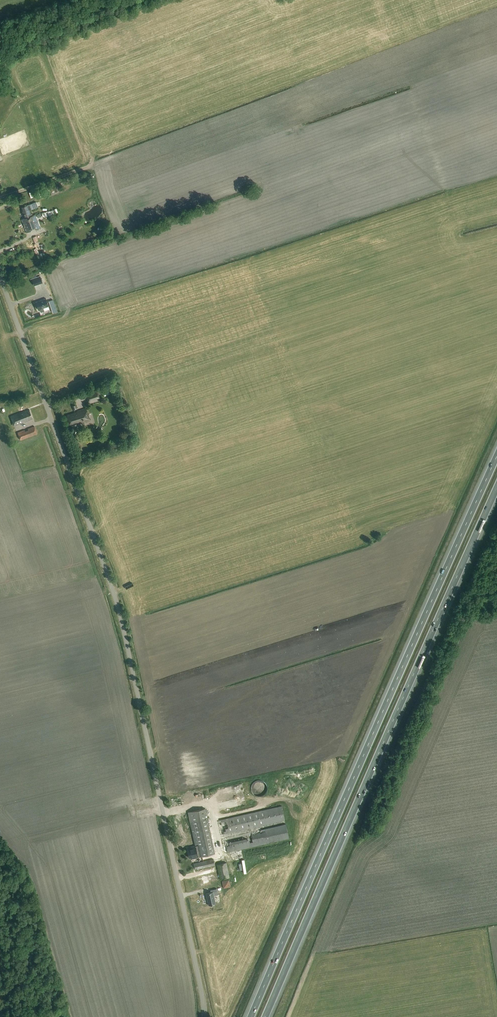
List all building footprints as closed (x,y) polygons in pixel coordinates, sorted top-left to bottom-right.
[(50,188),(52,194),(60,191),(57,183),(52,185),(53,187),(50,188)] [(22,214),(24,220),(31,217),(30,214),(31,214),(30,212),(29,212),(29,211),(38,208),(36,203),(26,207),(24,206),(22,206),(21,208),(23,214),(22,214)] [(24,220),(21,221),(23,224),(24,224),(25,228),(24,228),(26,234),(39,229),(34,216),(31,217),(24,220)] [(33,237),(36,243),(33,244),(35,249),(42,247),(37,235),(33,237)] [(42,282),(40,276),(32,279),(34,285),(42,282)] [(46,299),(36,302),(39,310),(40,310),(41,313),(44,311),(49,310),(48,307),(49,306),(46,299)] [(53,300),(49,302),(53,313),(57,312),(53,300)] [(86,394),(89,404),(101,400),(98,390),(86,394)] [(25,422),(33,419),(29,409),(11,416),(14,426),(22,423),(22,422),(25,421),(25,422)] [(77,413),(66,416),(70,427),(71,428),(75,426),(75,425),(89,421),(86,409),(77,412),(77,413)] [(18,433),(20,440),(37,433),(34,426),(27,429),(28,430),(25,431),(25,430),(18,433)] [(221,833),(286,821),(283,806),(218,818),(221,833)] [(186,848),(188,858),(190,858),(190,859),(215,854),(205,809),(187,813),(194,846),(186,848)] [(225,851),(290,839),(287,824),(251,831),(252,837),(226,842),(226,837),(222,838),(225,851)] [(196,869),(216,865),(214,858),(195,863),(196,869)] [(217,865),(220,880),(230,878),(227,863),(217,865)] [(224,887),(231,886),(230,879),(223,880),(224,887)] [(214,896),(218,895),(217,889),(210,890),(211,892),(206,893),(209,905),(216,904),(214,896)]
